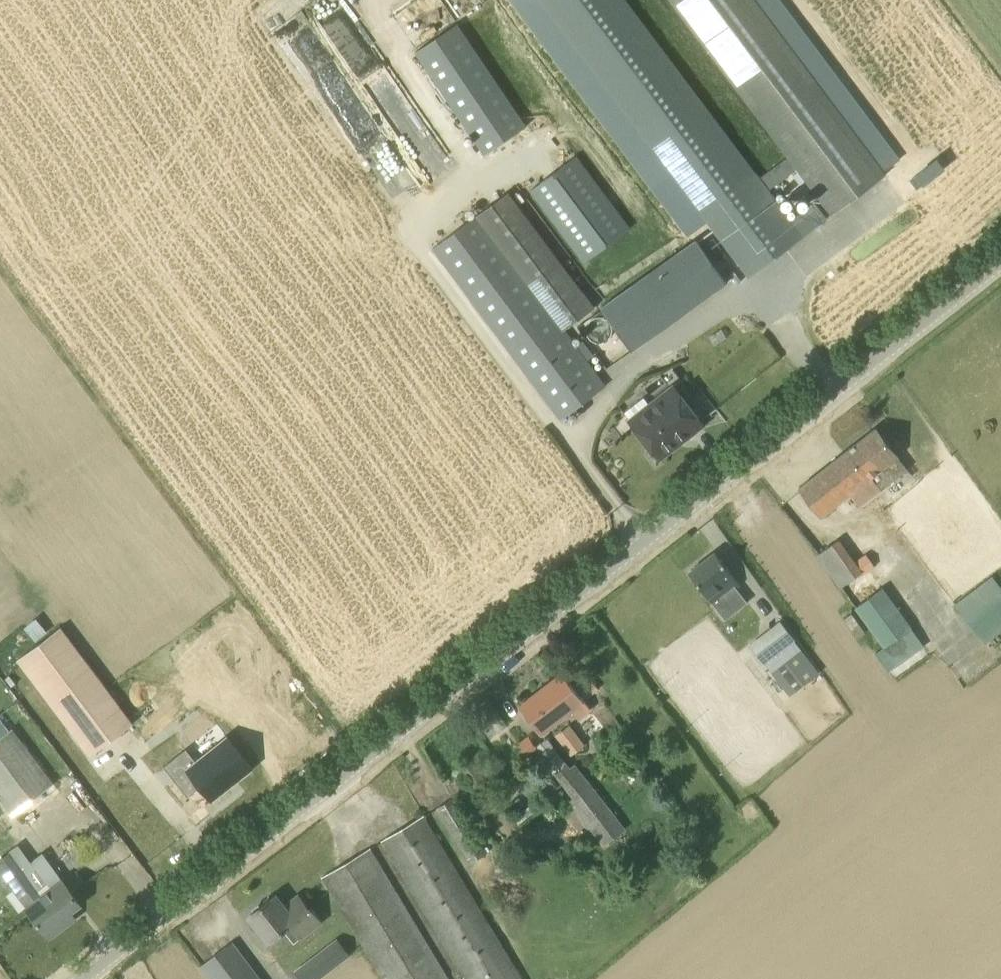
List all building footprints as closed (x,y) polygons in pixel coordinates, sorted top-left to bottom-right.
[(750,277),(826,220),(813,203),(790,219),(768,190),(759,178),(626,0),(543,0),(750,277)] [(756,0),(672,0),(789,156),(759,178),(768,190),(798,168),(832,214),(886,174),(756,0)] [(502,155),(496,147),(525,127),(455,25),(413,53),(483,156),(485,154),(492,162),(502,155)] [(337,97),(343,89),(338,85),(342,79),(335,75),(325,89),(337,97)] [(367,116),(351,129),(362,143),(378,130),(367,116)] [(574,157),(530,190),(584,263),(629,229),(574,157)] [(508,192),(476,216),(563,331),(595,307),(508,192)] [(563,331),(476,216),(432,249),(561,420),(605,386),(563,331)] [(697,240),(601,308),(632,351),(728,282),(697,240)] [(675,388),(631,423),(659,457),(702,423),(675,388)] [(881,488),(871,476),(878,471),(882,475),(886,472),(894,481),(908,470),(877,431),(876,428),(850,449),(799,488),(821,516),(850,493),(859,505),(877,491),(881,488)] [(818,554),(842,587),(863,572),(838,539),(818,554)] [(695,570),(690,574),(714,604),(737,586),(729,576),(733,574),(716,553),(701,564),(699,564),(695,568),(695,570)] [(952,605),(984,645),(1000,632),(1000,592),(989,576),(952,605)] [(882,588),(857,607),(900,665),(924,647),(882,588)] [(768,627),(774,635),(756,651),(765,662),(793,638),(777,619),(768,627)] [(92,754),(133,724),(61,627),(20,658),(92,754)] [(819,673),(802,650),(772,673),(790,696),(819,673)] [(541,733),(572,710),(578,718),(590,709),(562,673),(520,705),(541,733)] [(13,815),(18,821),(33,810),(28,804),(54,784),(12,729),(0,738),(0,825),(13,815)] [(527,754),(535,748),(536,746),(529,736),(519,743),(527,754)] [(535,748),(558,777),(569,767),(547,738),(537,746),(536,746),(535,748)] [(202,786),(212,798),(251,767),(229,739),(198,763),(189,752),(167,770),(189,797),(202,786)] [(605,845),(625,829),(575,763),(569,767),(558,777),(575,798),(570,802),(605,845)] [(452,800),(438,808),(472,864),(486,855),(452,800)] [(466,978),(524,978),(424,815),(382,840),(466,978)] [(384,978),(450,978),(370,848),(323,877),(384,978)] [(72,893),(63,880),(61,882),(54,873),(33,888),(8,854),(0,860),(0,869),(28,907),(27,907),(49,938),(76,917),(71,911),(81,904),(72,893)] [(272,940),(293,924),(302,936),(321,921),(309,906),(308,907),(299,896),(282,909),(272,897),(251,914),(272,940)] [(296,973),(300,978),(317,978),(351,953),(340,940),(296,973)] [(232,942),(201,966),(211,978),(260,978),(232,942)]
